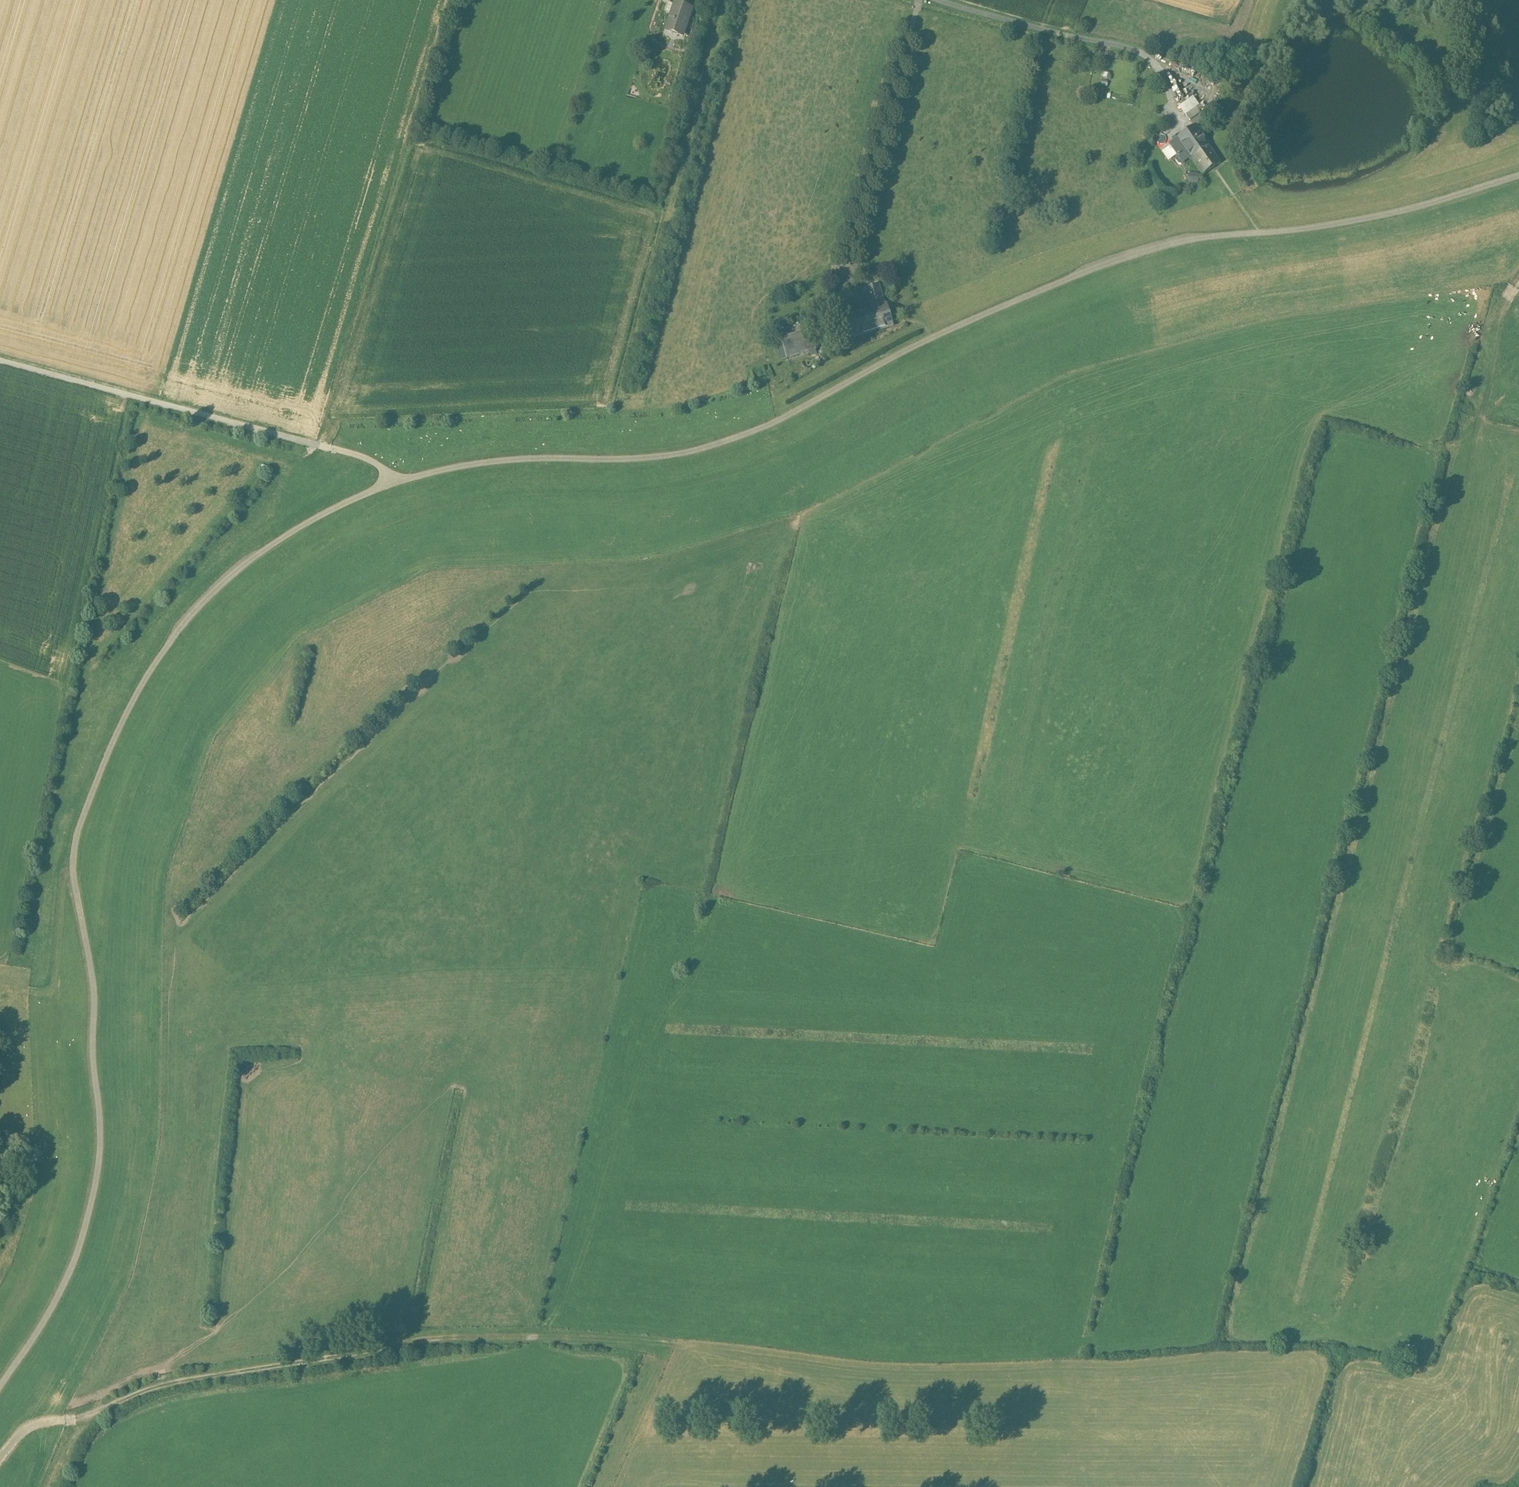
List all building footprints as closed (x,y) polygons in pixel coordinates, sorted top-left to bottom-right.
[(690,11),(676,6),(668,30),(682,35),(690,11)] [(1238,71),(1229,85),(1236,90),(1241,83),(1241,82),(1245,75),(1238,71)] [(1193,98),(1180,107),(1186,115),(1195,108),(1199,106),(1193,98)] [(1195,108),(1186,115),(1190,121),(1200,114),(1195,108)] [(1196,129),(1171,146),(1178,156),(1178,157),(1176,158),(1176,160),(1179,164),(1181,164),(1183,163),(1191,158),(1208,146),(1196,129)] [(1220,163),(1208,146),(1191,158),(1203,175),(1220,163)] [(1187,175),(1188,182),(1197,181),(1196,174),(1187,175)] [(871,310),(844,318),(851,339),(892,326),(886,305),(885,306),(879,286),(865,290),(871,310)] [(811,330),(781,338),(787,358),(816,349),(811,330)]
